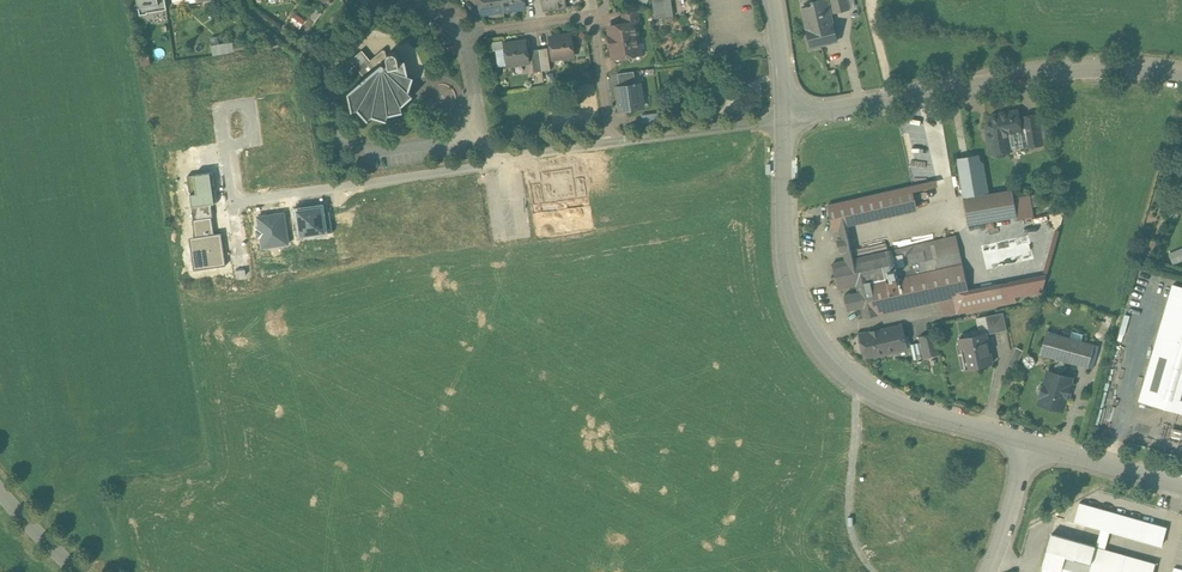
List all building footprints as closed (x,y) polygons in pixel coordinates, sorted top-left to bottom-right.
[(140,14),(148,13),(148,12),(167,9),(166,0),(138,0),(140,14)] [(482,13),(504,10),(502,0),(480,0),(482,13)] [(504,10),(525,7),(524,0),(502,0),(504,10)] [(544,9),(566,6),(565,0),(543,0),(544,9)] [(655,18),(674,16),(672,0),(652,0),(655,18)] [(813,1),(814,5),(802,8),(810,42),(824,44),(837,41),(827,0),(818,0),(813,1)] [(637,10),(623,12),(624,24),(635,23),(639,22),(637,10)] [(624,24),(609,26),(611,36),(609,36),(611,48),(612,48),(614,57),(622,56),(622,57),(625,59),(630,58),(632,56),(631,55),(640,53),(635,23),(624,24)] [(571,34),(550,37),(553,59),(574,56),(571,34)] [(232,41),(211,43),(212,54),(234,51),(232,41)] [(526,41),(505,44),(508,65),(529,62),(526,41)] [(548,48),(540,49),(543,71),(551,70),(548,48)] [(383,49),(371,60),(377,68),(381,65),(384,65),(384,63),(390,62),(389,59),(388,59),(386,51),(385,49),(383,49)] [(540,49),(531,50),(534,72),(543,71),(540,49)] [(390,62),(384,63),(384,65),(381,65),(377,68),(365,78),(349,91),(353,110),(358,109),(369,120),(373,116),(387,121),(389,115),(404,112),(402,106),(413,96),(410,92),(414,77),(408,76),(405,61),(401,61),(399,54),(398,52),(396,50),(394,50),(392,50),(390,52),(389,53),(388,56),(389,59),(390,62)] [(371,60),(362,50),(351,60),(365,78),(377,68),(371,60)] [(634,71),(618,73),(620,86),(636,83),(634,71)] [(620,86),(616,86),(618,100),(619,100),(621,111),(642,108),(640,93),(642,92),(641,83),(636,83),(620,86)] [(988,125),(987,130),(991,153),(1011,150),(1011,149),(1027,146),(1024,128),(1021,128),(1017,111),(998,114),(994,117),(991,121),(988,125)] [(654,114),(642,115),(643,123),(655,121),(654,114)] [(1039,123),(1024,126),(1024,128),(1027,146),(1027,147),(1043,144),(1039,123)] [(957,158),(964,198),(988,194),(982,154),(957,158)] [(557,168),(561,201),(579,199),(578,197),(576,176),(574,166),(557,168)] [(544,204),(561,201),(557,168),(540,170),(541,181),(544,202),(544,204)] [(217,203),(213,172),(187,176),(192,207),(212,204),(217,203)] [(576,176),(578,197),(588,196),(585,175),(576,176)] [(534,203),(544,202),(541,181),(531,182),(534,203)] [(912,186),(828,205),(834,231),(839,230),(839,229),(844,228),(843,224),(917,207),(912,186)] [(988,194),(964,198),(968,224),(1017,216),(1012,190),(988,194)] [(213,217),(212,204),(192,207),(194,220),(212,217),(213,217)] [(299,211),(302,233),(323,231),(321,213),(320,209),(299,211)] [(330,212),(321,213),(323,231),(323,233),(333,232),(330,212)] [(258,217),(263,248),(289,244),(284,213),(258,217)] [(215,234),(212,217),(194,220),(193,220),(195,237),(215,234)] [(222,233),(215,234),(195,237),(194,237),(196,246),(191,246),(193,259),(197,258),(199,269),(227,265),(222,233)] [(955,236),(832,264),(838,289),(857,285),(856,284),(889,277),(897,310),(940,301),(968,294),(967,290),(955,236)] [(1169,251),(1172,262),(1181,260),(1181,248),(1169,251)] [(968,294),(940,301),(943,316),(1016,302),(1015,297),(1041,292),(1046,275),(967,290),(968,294)] [(889,277),(856,284),(857,285),(864,318),(878,315),(878,314),(897,310),(889,277)] [(1173,285),(1140,400),(1181,412),(1181,287),(1173,285)] [(1003,312),(986,316),(989,333),(1007,330),(1003,312)] [(902,324),(859,333),(865,359),(908,349),(902,324)] [(972,335),(959,338),(962,348),(965,348),(969,368),(966,368),(966,369),(992,364),(985,332),(977,334),(976,331),(972,332),(972,335)] [(1094,345),(1047,331),(1041,354),(1088,367),(1094,345)] [(935,333),(919,336),(920,342),(924,357),(939,354),(935,333)] [(920,342),(911,344),(914,359),(924,357),(920,342)] [(1016,347),(1008,364),(1015,367),(1023,351),(1016,347)] [(1069,377),(1051,372),(1048,373),(1045,385),(1043,385),(1041,386),(1038,388),(1038,390),(1038,393),(1040,395),(1042,395),(1040,401),(1041,404),(1060,410),(1063,408),(1065,399),(1068,397),(1069,395),(1068,393),(1069,390),(1070,388),(1071,386),(1070,384),(1070,383),(1071,380),(1069,377)] [(1051,534),(1041,571),(1122,571),(1074,559),(1078,546),(1074,545),(1076,541),(1051,534)]
